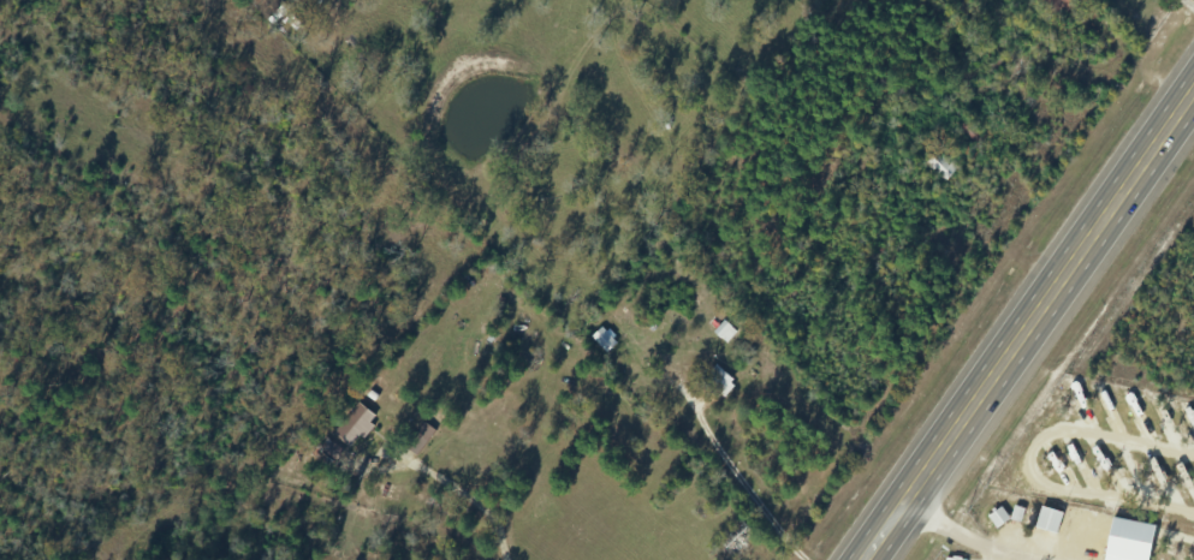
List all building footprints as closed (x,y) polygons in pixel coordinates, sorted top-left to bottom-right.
[(278,0),(260,0),(254,5),(272,24),(287,10),(278,0)] [(348,451),(376,421),(358,405),(330,435),(348,451)]
